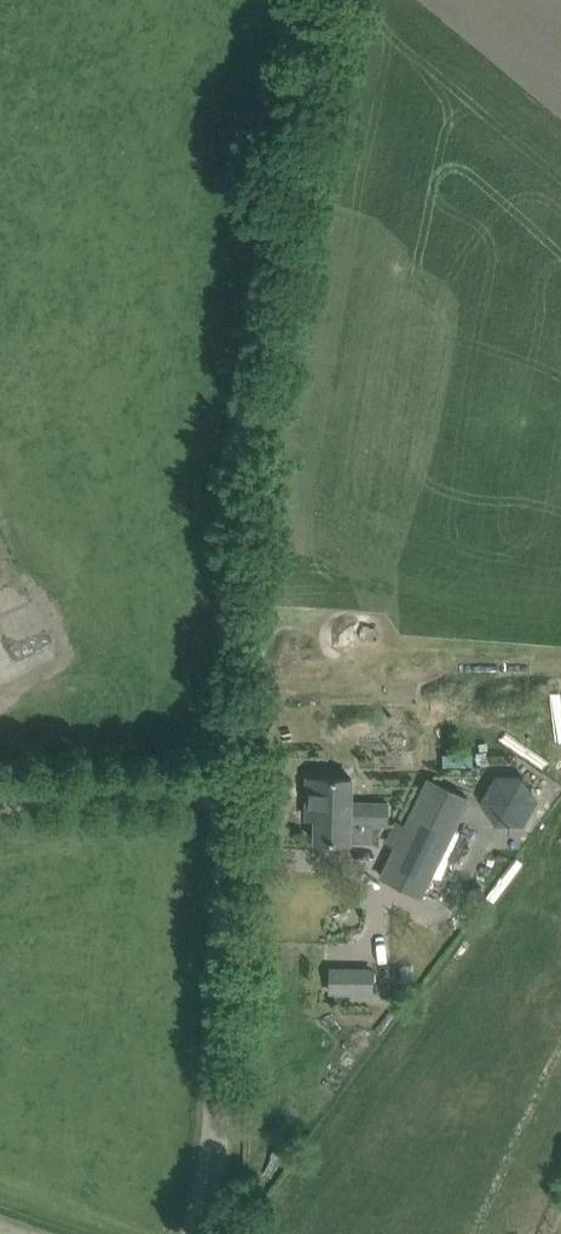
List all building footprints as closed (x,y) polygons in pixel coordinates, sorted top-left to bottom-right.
[(493,822),(539,820),(537,772),(491,773),(493,822)] [(389,803),(352,802),(352,778),(309,776),(308,806),(317,806),(316,841),(351,842),(351,840),(373,841),(373,824),(388,824),(389,803)] [(397,846),(382,876),(420,895),(466,801),(430,784),(409,826),(396,820),(386,841),(397,846)] [(330,966),(330,993),(352,994),(374,995),(374,967),(330,966)]
